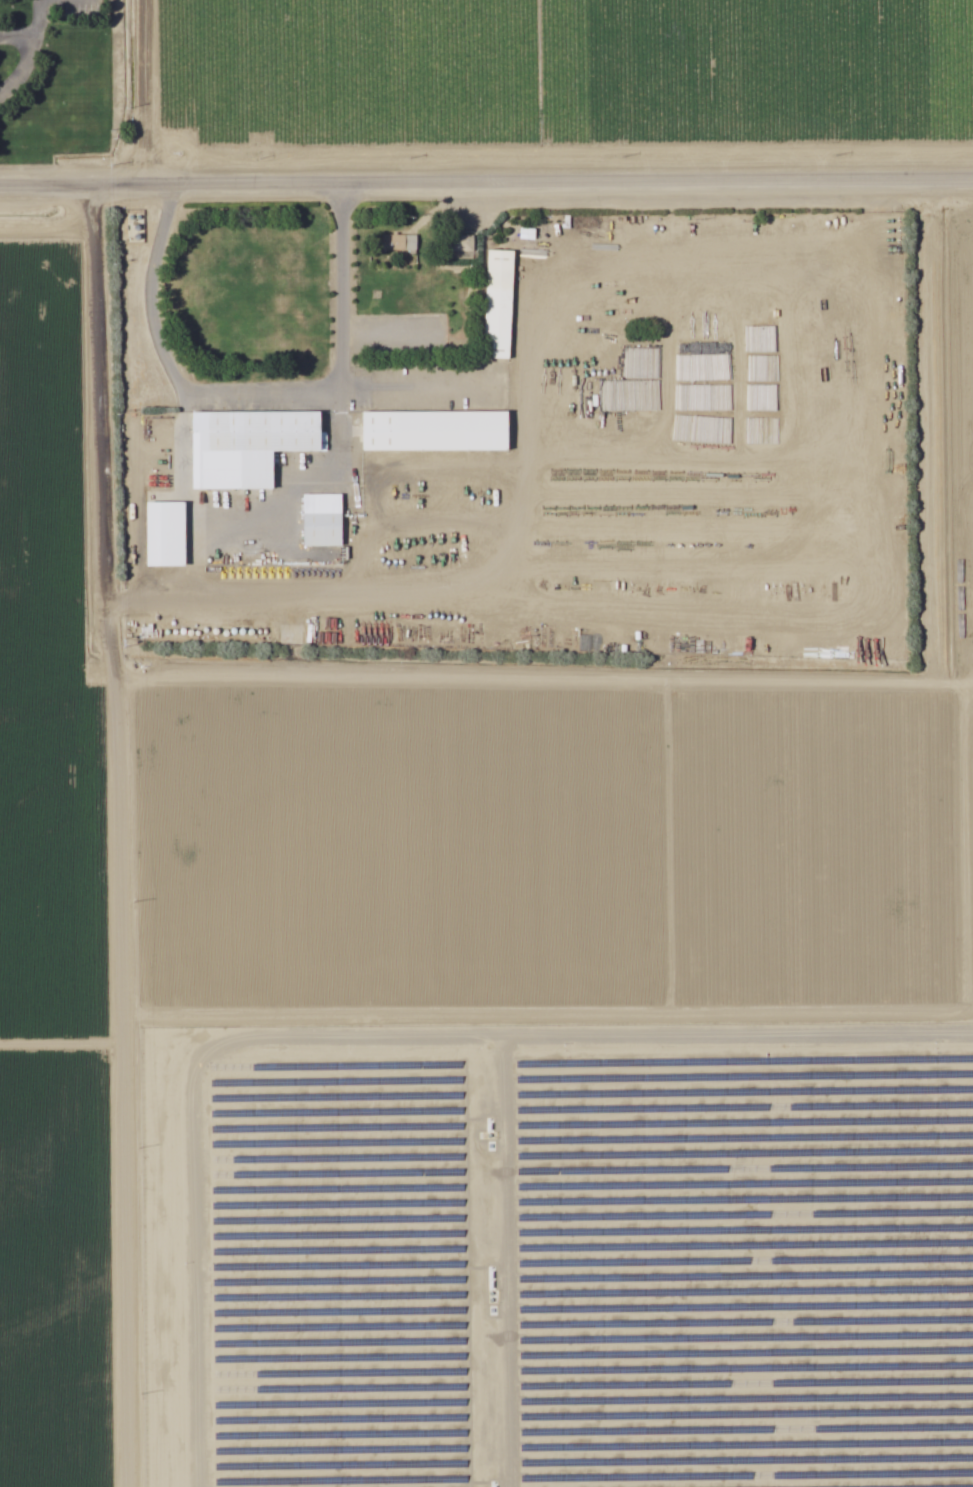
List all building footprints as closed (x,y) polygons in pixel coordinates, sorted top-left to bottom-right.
[(413,252),(380,250),(381,236),(414,238),(413,252)] [(468,261),(449,259),(450,238),(470,239),(468,261)] [(509,252),(505,359),(480,358),(484,251),(509,252)] [(267,413),(314,412),(314,451),(268,451),(267,413)] [(503,447),(359,448),(359,413),(502,412),(503,447)] [(269,488),(191,489),(190,414),(267,413),(269,488)] [(337,497),(337,545),(300,545),(300,497),(337,497)] [(180,503),(180,565),(143,565),(143,504),(180,503)]
